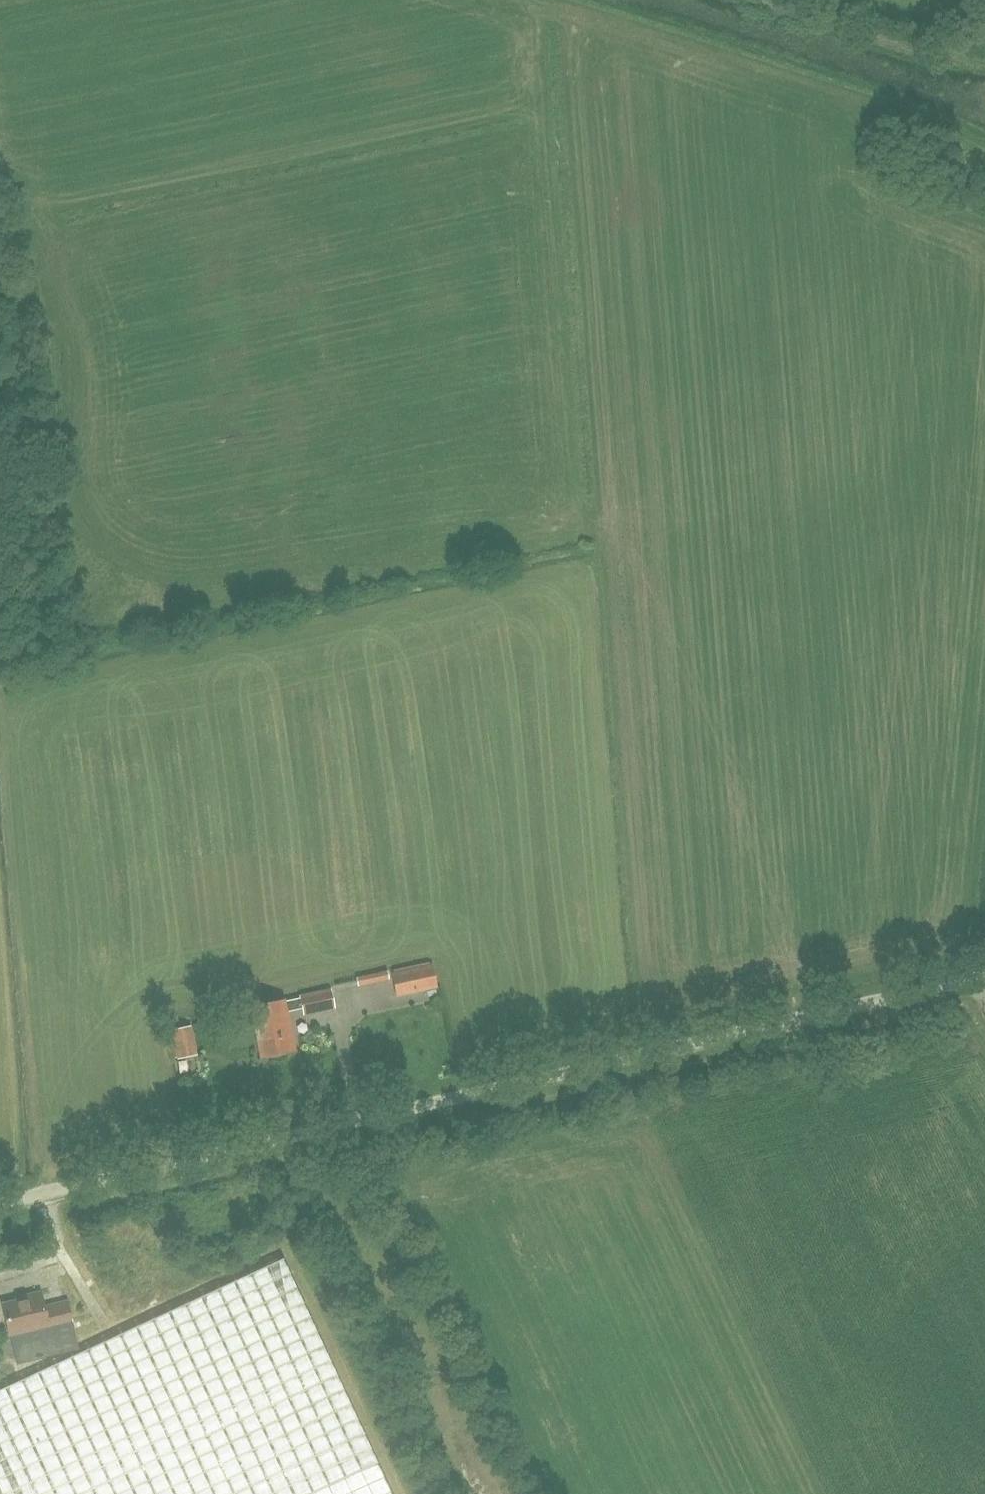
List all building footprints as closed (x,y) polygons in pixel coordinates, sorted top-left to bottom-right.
[(397,994),(437,986),(433,967),(393,975),(397,994)] [(391,970),(360,974),(361,982),(392,978),(391,970)] [(335,1006),(332,990),(300,997),(300,998),(252,1008),(262,1056),(294,1050),(285,1010),(302,1007),(303,1013),(335,1006)] [(190,1028),(174,1031),(179,1058),(195,1056),(190,1028)] [(287,1271),(282,1259),(0,1389),(0,1493),(391,1493),(287,1271)] [(78,1350),(71,1323),(73,1323),(67,1300),(44,1306),(41,1294),(17,1300),(18,1303),(3,1306),(11,1335),(9,1336),(15,1365),(78,1350)]
